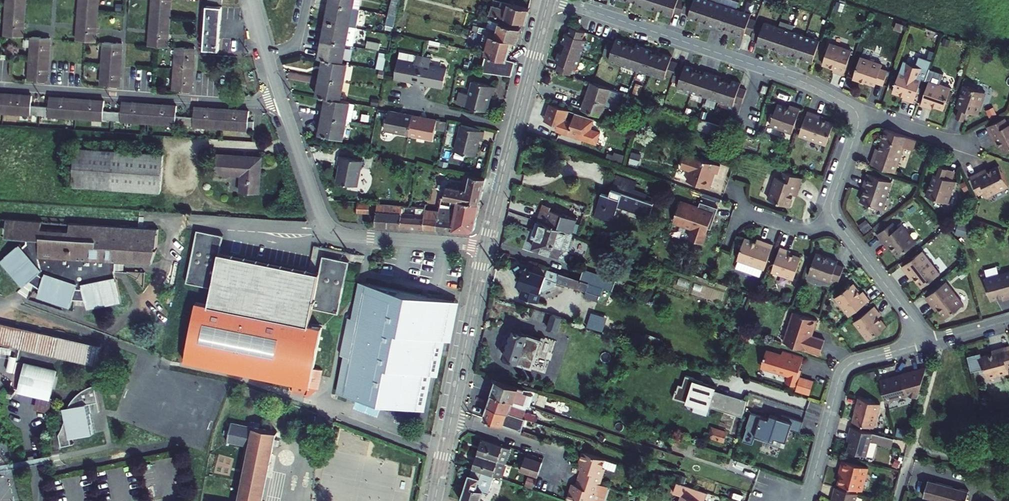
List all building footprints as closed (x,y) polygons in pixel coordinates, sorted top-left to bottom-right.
[(5,35),(23,37),(26,0),(7,0),(5,35)] [(77,41),(95,42),(98,0),(80,0),(77,41)] [(150,46),(168,47),(171,0),(153,0),(150,46)] [(329,3),(353,8),(359,9),(361,0),(330,0),(329,3)] [(389,15),(397,16),(398,10),(401,0),(393,0),(389,15)] [(645,8),(653,11),(654,8),(659,10),(663,0),(647,0),(645,8)] [(659,10),(665,12),(664,14),(672,17),(674,13),(681,15),(682,12),(686,1),(682,0),(663,0),(659,10)] [(682,12),(689,14),(688,18),(696,21),(697,18),(703,20),(709,1),(708,0),(694,0),(686,0),(686,1),(682,12)] [(716,28),(723,5),(709,1),(703,20),(709,22),(708,25),(716,28)] [(489,4),(486,12),(523,21),(527,7),(505,2),(503,8),(489,4)] [(835,8),(842,10),(844,4),(837,2),(835,8)] [(353,8),(329,3),(326,21),(350,26),(353,8)] [(723,5),(716,28),(724,30),(724,27),(730,29),(737,10),(723,5)] [(222,7),(207,6),(204,49),(219,50),(222,7)] [(350,26),(356,27),(359,9),(353,8),(350,26)] [(737,10),(730,29),(736,31),(735,34),(743,37),(745,33),(752,35),(756,24),(757,21),(750,18),(751,14),(737,10)] [(386,25),(394,27),(397,16),(389,15),(386,25)] [(326,21),(322,40),(346,44),(353,46),(356,27),(350,26),(326,21)] [(780,21),(778,27),(792,32),(794,26),(780,21)] [(752,35),(751,38),(758,41),(756,45),(765,48),(766,45),(772,47),(778,27),(764,22),(763,27),(756,24),(752,35)] [(485,44),(477,69),(508,73),(521,28),(498,23),(495,30),(481,26),(476,41),(485,44)] [(897,23),(894,30),(901,32),(904,25),(897,23)] [(564,50),(581,56),(587,40),(583,39),(586,32),(571,27),(569,34),(565,33),(562,42),(566,44),(564,50)] [(784,54),(792,32),(778,27),(772,47),(777,49),(776,52),(784,54)] [(921,30),(912,27),(909,36),(918,39),(921,30)] [(808,29),(806,36),(819,41),(821,34),(808,29)] [(792,32),(784,54),(792,57),(793,54),(799,56),(806,36),(792,32)] [(806,36),(799,56),(805,58),(804,61),(812,64),(820,41),(819,41),(806,36)] [(51,38),(32,37),(29,79),(48,81),(51,38)] [(630,46),(624,44),(625,41),(617,38),(615,42),(608,40),(603,54),(610,57),(609,61),(623,66),(630,46)] [(942,45),(948,47),(950,40),(944,38),(942,45)] [(322,40),(318,58),(323,59),(343,63),(346,44),(322,40)] [(366,43),(365,48),(379,51),(380,43),(368,41),(367,44),(366,43)] [(123,43),(104,42),(101,84),(120,86),(123,43)] [(830,43),(823,64),(834,68),(837,69),(836,72),(843,75),(852,51),(830,43)] [(637,70),(644,48),(636,45),(635,48),(630,46),(623,66),(637,70)] [(194,49),(176,47),(173,90),(192,91),(194,49)] [(657,55),(651,53),(652,50),(644,48),(637,70),(650,75),(657,55)] [(427,56),(395,50),(391,78),(439,90),(442,67),(426,64),(427,56)] [(581,56),(564,50),(563,54),(559,52),(555,62),(559,63),(557,71),(571,75),(573,68),(577,69),(581,56)] [(380,53),(377,69),(383,70),(386,54),(380,53)] [(678,63),(671,61),(672,57),(664,54),(663,57),(657,55),(650,75),(665,79),(666,75),(673,78),(677,67),(678,63)] [(876,83),(883,85),(888,71),(881,68),(882,65),(860,57),(853,78),(869,84),(870,81),(876,83)] [(344,82),(347,64),(343,63),(323,59),(320,78),(344,82)] [(925,80),(929,70),(903,62),(893,92),(904,96),(907,97),(906,100),(914,103),(922,79),(925,80)] [(692,70),(693,68),(685,65),(684,69),(677,67),(673,78),(672,81),(679,83),(678,87),(692,92),(698,72),(692,70)] [(713,74),(705,71),(704,74),(698,72),(692,92),(705,97),(713,74)] [(721,77),(713,74),(705,97),(719,101),(726,81),(720,79),(721,77)] [(464,89),(454,88),(452,100),(481,108),(486,91),(491,93),(492,85),(468,77),(464,89)] [(320,78),(316,96),(326,98),(340,101),(344,82),(320,78)] [(741,83),(732,81),(732,83),(726,81),(719,101),(733,106),(734,102),(742,104),(746,90),(739,87),(741,83)] [(929,81),(921,105),(929,108),(930,104),(933,106),(944,109),(951,88),(929,81)] [(611,89),(592,82),(586,98),(587,99),(584,110),(601,116),(611,89)] [(627,93),(629,87),(617,83),(615,88),(627,93)] [(629,92),(640,96),(643,86),(636,83),(634,88),(631,87),(629,92)] [(960,108),(957,117),(964,120),(967,111),(978,114),(985,92),(964,85),(959,100),(962,101),(960,108)] [(253,130),(253,135),(260,135),(261,122),(248,121),(249,111),(195,107),(194,118),(176,116),(177,106),(122,103),(122,113),(103,111),(104,101),(50,97),(49,108),(31,106),(32,96),(0,94),(0,113),(253,130)] [(326,98),(323,116),(347,121),(347,120),(352,121),(355,104),(350,103),(340,101),(326,98)] [(665,104),(671,107),(674,101),(668,98),(665,104)] [(550,104),(549,109),(557,111),(553,124),(559,126),(562,127),(560,132),(596,144),(600,133),(590,129),(594,119),(575,112),(572,122),(565,120),(569,110),(550,104)] [(766,111),(773,113),(775,106),(768,104),(766,111)] [(792,133),(801,108),(793,106),(792,109),(789,108),(778,104),(770,125),(792,133)] [(990,117),(996,114),(993,107),(986,111),(990,117)] [(549,109),(545,121),(553,124),(557,111),(549,109)] [(434,119),(383,111),(381,133),(429,141),(434,119)] [(821,115),(808,111),(799,135),(826,144),(834,123),(823,120),(819,119),(821,115)] [(323,116),(319,135),(343,139),(347,121),(323,116)] [(724,138),(727,129),(695,118),(691,127),(724,138)] [(987,127),(994,141),(997,140),(998,142),(1003,153),(1008,150),(1008,124),(1008,125),(1005,118),(987,127)] [(479,131),(455,126),(450,150),(473,154),(479,131)] [(875,151),(870,164),(895,172),(903,147),(913,150),(917,140),(886,129),(879,149),(878,152),(875,151)] [(163,154),(75,148),(73,185),(161,192),(163,154)] [(347,149),(345,157),(363,161),(365,161),(367,152),(347,149)] [(537,152),(529,150),(527,159),(534,161),(537,152)] [(622,163),(624,156),(614,153),(613,156),(607,154),(606,158),(622,163)] [(629,163),(638,165),(641,156),(632,153),(629,163)] [(261,157),(217,154),(215,173),(241,175),(240,192),(259,193),(261,157)] [(714,172),(717,174),(720,165),(685,154),(681,168),(690,171),(687,181),(710,188),(713,179),(712,178),(714,172)] [(340,165),(337,182),(358,186),(363,161),(345,157),(339,156),(338,164),(340,165)] [(948,168),(940,166),(937,175),(935,182),(932,180),(927,196),(948,203),(955,181),(952,180),(945,177),(948,168)] [(984,170),(970,177),(979,195),(985,191),(988,196),(1008,186),(999,166),(988,171),(985,173),(984,170)] [(945,177),(952,180),(955,171),(948,168),(945,177)] [(797,193),(803,178),(784,172),(781,179),(776,177),(768,199),(789,206),(793,195),(794,192),(797,193)] [(891,182),(867,173),(862,186),(866,187),(865,190),(861,201),(882,209),(891,182)] [(461,189),(447,186),(445,198),(451,199),(452,198),(479,204),(485,178),(465,174),(461,189)] [(628,188),(631,180),(616,175),(610,195),(602,193),(594,215),(611,220),(616,206),(649,217),(654,203),(645,200),(647,194),(638,191),(628,188)] [(628,188),(638,191),(640,183),(631,180),(628,188)] [(960,184),(964,191),(969,189),(965,181),(960,184)] [(477,217),(479,204),(452,198),(451,199),(451,204),(457,205),(455,213),(477,217)] [(713,224),(718,208),(701,202),(699,206),(681,200),(675,219),(677,224),(693,229),(691,235),(693,240),(704,243),(709,229),(710,223),(713,224)] [(358,203),(358,213),(369,214),(370,204),(358,203)] [(377,204),(376,225),(401,227),(402,214),(403,206),(377,204)] [(438,218),(437,230),(452,231),(455,213),(452,212),(450,209),(450,206),(440,205),(440,207),(439,212),(438,218)] [(401,227),(424,229),(426,217),(425,217),(426,211),(426,208),(417,207),(416,215),(402,214),(401,227)] [(539,221),(573,233),(577,220),(543,208),(539,221)] [(424,229),(437,230),(438,218),(439,212),(426,211),(425,217),(426,217),(424,229)] [(455,213),(452,231),(470,233),(474,230),(477,217),(455,213)] [(20,243),(1,260),(24,287),(30,281),(40,288),(38,296),(71,307),(73,299),(86,300),(87,308),(122,302),(115,270),(117,262),(151,264),(157,249),(158,229),(70,223),(70,231),(41,229),(42,221),(10,219),(9,237),(27,239),(27,243),(23,247),(20,243)] [(959,220),(955,229),(962,232),(966,222),(959,220)] [(573,233),(539,221),(535,232),(539,233),(534,248),(559,256),(563,245),(568,247),(573,233)] [(864,233),(870,229),(864,221),(858,225),(864,233)] [(893,223),(877,235),(886,247),(889,245),(891,248),(898,257),(916,243),(902,225),(897,228),(893,223)] [(224,235),(197,230),(187,283),(213,288),(209,305),(196,302),(188,344),(185,362),(294,384),(292,392),(308,396),(319,389),(321,375),(322,370),(314,368),(322,327),(309,325),(313,308),(339,314),(350,261),(323,256),(320,273),(314,272),(308,271),(232,255),(220,253),(224,235)] [(765,269),(773,244),(760,240),(759,243),(756,242),(745,238),(738,259),(765,269)] [(788,250),(780,247),(772,271),(794,279),(801,258),(790,254),(787,253),(788,250)] [(900,263),(902,266),(919,254),(916,251),(900,263)] [(902,266),(902,267),(910,278),(913,276),(915,278),(922,287),(940,274),(922,251),(919,254),(902,266)] [(839,281),(844,266),(837,264),(831,262),(832,259),(816,253),(809,274),(831,282),(832,279),(839,281)] [(535,266),(533,271),(546,275),(548,270),(535,266)] [(557,282),(586,292),(589,282),(585,281),(548,269),(548,270),(546,275),(533,271),(526,268),(522,279),(526,280),(524,286),(521,296),(538,302),(541,291),(544,292),(555,286),(557,282)] [(962,269),(957,273),(962,279),(967,275),(962,269)] [(1008,299),(1008,272),(985,279),(991,300),(1002,297),(1005,296),(1006,300),(1008,299)] [(606,283),(603,282),(591,278),(590,283),(602,287),(604,287),(606,283)] [(604,287),(611,290),(614,282),(604,279),(603,282),(606,283),(604,287)] [(589,282),(586,292),(599,296),(602,287),(590,283),(589,282)] [(946,282),(925,298),(934,308),(937,306),(938,309),(946,318),(963,305),(946,282)] [(346,356),(339,392),(348,394),(423,409),(430,373),(437,375),(441,353),(444,339),(450,340),(457,302),(360,283),(353,319),(348,318),(341,355),(346,356)] [(866,303),(870,300),(865,294),(862,296),(861,293),(853,284),(835,297),(850,316),(860,308),(866,303)] [(788,302),(791,295),(784,293),(781,300),(788,302)] [(880,312),(875,306),(854,322),(868,340),(886,326),(879,317),(877,314),(880,312)] [(591,312),(586,327),(604,333),(609,318),(591,312)] [(811,335),(813,329),(815,328),(817,320),(795,312),(785,342),(820,354),(825,340),(811,335)] [(553,314),(548,329),(557,332),(562,318),(553,314)] [(0,323),(0,343),(20,348),(61,357),(96,365),(100,346),(0,323)] [(521,330),(518,329),(515,331),(513,330),(504,357),(532,366),(541,339),(522,333),(521,330)] [(644,337),(634,334),(632,340),(642,343),(644,337)] [(749,337),(743,335),(741,341),(748,343),(749,337)] [(995,350),(995,353),(992,354),(981,357),(980,353),(967,357),(971,372),(984,369),(986,378),(1008,373),(1007,367),(1008,367),(1008,346),(995,350)] [(61,357),(20,348),(11,389),(51,398),(53,389),(61,357)] [(787,383),(797,387),(795,391),(809,395),(814,382),(798,377),(801,370),(800,370),(803,358),(782,351),(780,355),(766,351),(761,366),(779,372),(779,373),(789,376),(787,383)] [(918,398),(926,368),(900,374),(901,377),(889,380),(888,378),(880,380),(885,400),(906,395),(918,398)] [(687,402),(688,400),(720,409),(724,396),(715,393),(715,390),(716,388),(694,381),(694,379),(685,376),(682,386),(678,385),(677,390),(676,389),(673,398),(687,402)] [(524,388),(497,380),(493,393),(514,400),(524,403),(527,394),(522,392),(524,388)] [(98,402),(95,385),(89,387),(84,389),(80,392),(75,397),(72,401),(69,405),(67,412),(66,417),(65,421),(64,424),(62,430),(59,434),(62,446),(72,444),(71,438),(96,433),(90,404),(98,402)] [(737,415),(742,399),(715,390),(715,393),(724,396),(720,409),(737,415)] [(493,393),(489,405),(533,420),(534,421),(536,416),(525,412),(526,410),(512,405),(514,400),(493,393)] [(527,394),(524,403),(530,406),(533,396),(527,394)] [(859,398),(853,422),(856,423),(865,425),(874,428),(880,404),(859,398)] [(747,400),(742,399),(737,415),(742,417),(747,400)] [(503,425),(503,424),(519,430),(520,425),(523,426),(524,423),(531,426),(533,420),(489,405),(484,419),(503,425)] [(761,416),(755,435),(774,442),(776,438),(787,442),(791,429),(800,432),(803,421),(782,414),(781,418),(770,415),(769,419),(761,416)] [(273,432),(252,429),(227,424),(223,443),(248,448),(238,500),(260,500),(273,432)] [(892,447),(894,439),(851,427),(849,435),(852,435),(848,450),(866,455),(871,440),(878,442),(878,443),(892,447)] [(723,432),(713,428),(711,437),(720,440),(723,432)] [(774,442),(755,435),(754,438),(785,448),(787,442),(776,438),(774,442)] [(511,449),(483,439),(478,454),(506,463),(511,449)] [(618,463),(584,452),(578,468),(584,470),(582,478),(600,484),(605,468),(615,471),(618,463)] [(501,478),(506,463),(478,454),(473,468),(493,475),(501,478)] [(539,470),(542,463),(525,457),(523,464),(539,470)] [(843,469),(839,484),(859,490),(862,490),(868,467),(843,460),(841,469),(843,469)] [(735,468),(743,471),(746,464),(737,461),(735,468)] [(537,477),(539,470),(523,464),(520,471),(537,477)] [(462,500),(480,500),(483,492),(488,494),(493,475),(473,468),(470,474),(462,500)] [(678,482),(684,484),(686,477),(680,475),(678,482)] [(531,488),(534,480),(528,478),(526,486),(531,488)] [(568,500),(569,500),(603,500),(605,495),(597,492),(600,484),(582,478),(579,486),(573,484),(568,500)] [(969,491),(928,480),(923,497),(932,499),(932,500),(966,500),(969,491)] [(680,500),(705,500),(707,493),(677,483),(674,493),(682,495),(680,500)] [(605,495),(607,487),(600,484),(597,492),(605,495)] [(839,484),(838,488),(857,493),(858,493),(859,490),(839,484)] [(836,487),(833,495),(836,496),(835,500),(855,500),(857,493),(838,488),(836,487)]
